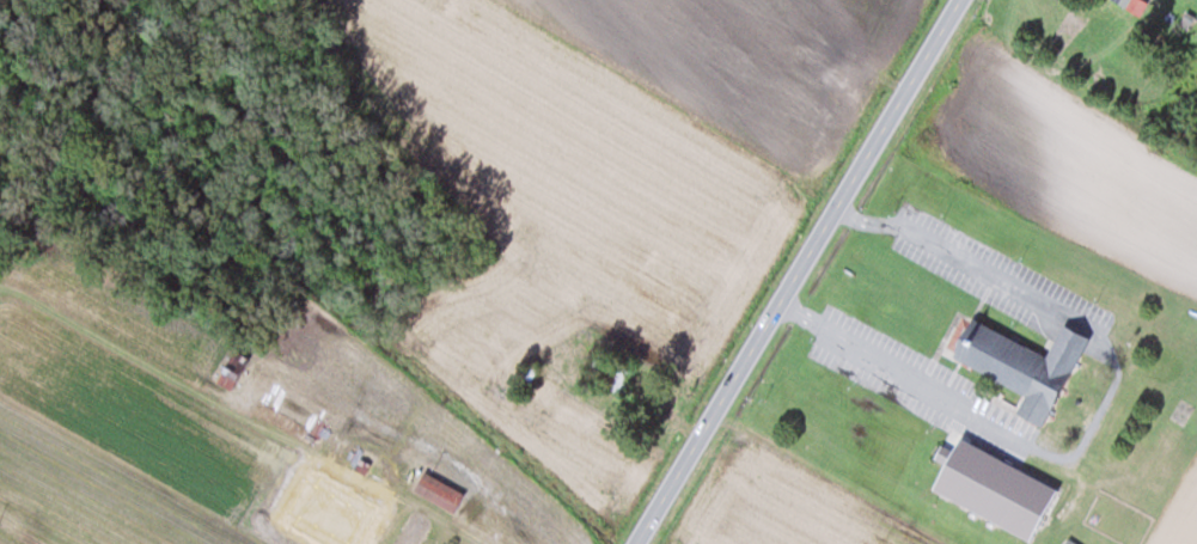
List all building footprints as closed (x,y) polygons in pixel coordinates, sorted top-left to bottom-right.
[(1136,0),(1112,0),(1135,12),(1140,2),(1136,0)] [(1045,424),(1094,336),(1068,322),(1050,355),(977,316),(975,322),(963,314),(946,344),(958,350),(955,354),(1028,393),(1019,410),(1045,424)] [(930,490),(1031,540),(1057,487),(956,437),(930,490)] [(455,512),(465,493),(423,471),(413,490),(455,512)] [(395,543),(414,543),(427,521),(411,513),(394,543),(395,543)]
